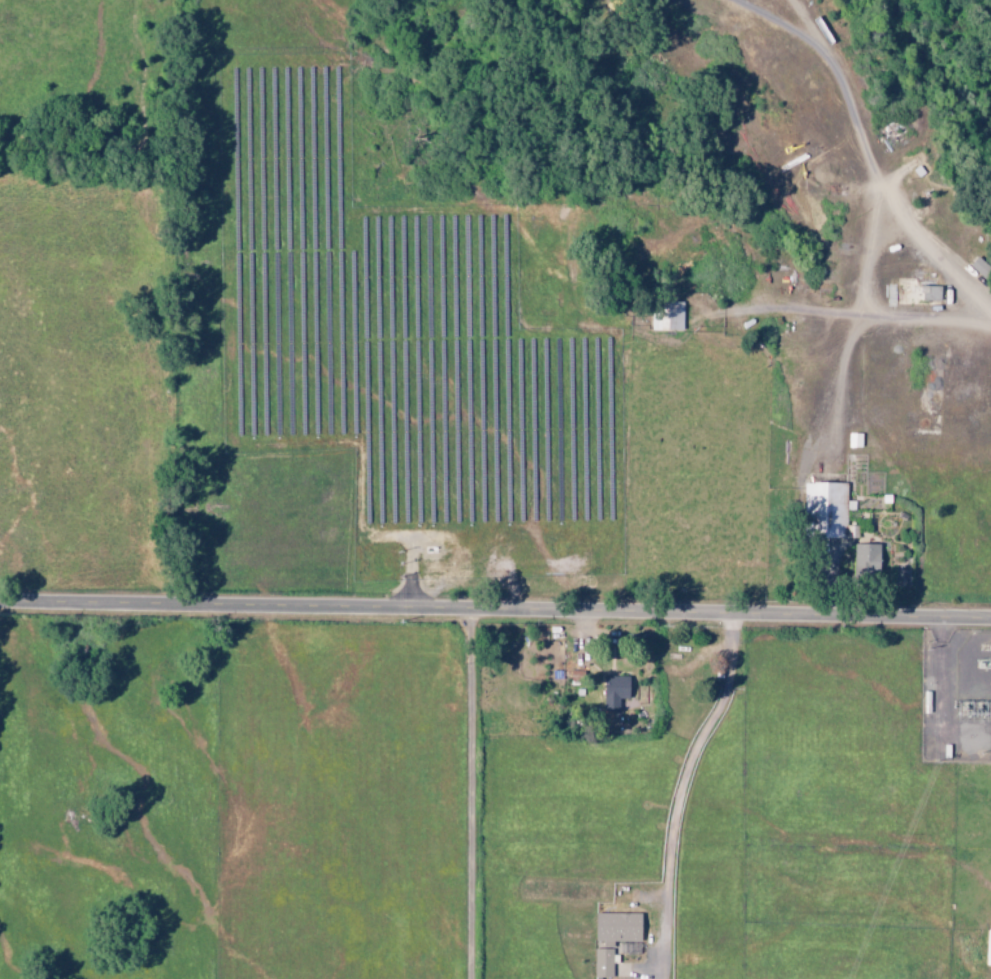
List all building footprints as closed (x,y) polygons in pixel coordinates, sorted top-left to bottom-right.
[(990,266),(979,257),(971,265),(990,282),(990,280),(990,265),(990,266)] [(942,301),(943,286),(923,285),(922,300),(942,301)] [(685,302),(655,301),(654,329),(684,330),(685,302)] [(863,433),(850,433),(849,447),(863,447),(863,433)] [(806,482),(806,511),(818,511),(818,534),(847,534),(847,482),(806,482)] [(856,544),(855,575),(881,576),(882,544),(856,544)] [(605,676),(605,712),(621,712),(621,698),(631,699),(632,676),(605,676)] [(595,977),(614,977),(614,964),(619,964),(619,955),(614,955),(614,942),(642,942),(642,913),(597,913),(597,945),(595,945),(595,977)]
